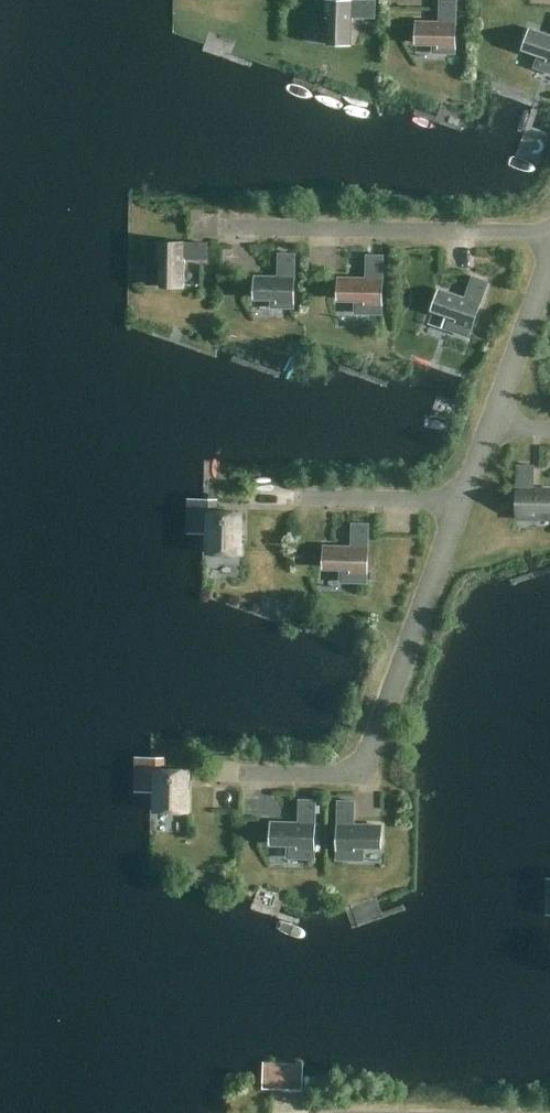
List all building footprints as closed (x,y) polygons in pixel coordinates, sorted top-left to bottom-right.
[(330,26),(329,44),(349,45),(350,17),(374,18),(374,1),(325,0),(317,0),(316,26),(330,26)] [(433,43),(433,52),(455,52),(456,0),(439,0),(439,23),(416,22),(415,42),(433,43)] [(528,29),(522,48),(539,54),(535,67),(549,72),(549,36),(528,29)] [(148,269),(162,269),(162,287),(182,287),(182,259),(206,260),(206,243),(149,242),(148,269)] [(254,297),(272,297),(272,307),(293,307),(294,254),(278,254),(277,277),(254,277),(254,297)] [(337,278),(337,299),(355,299),(355,313),(381,313),(383,255),(366,255),(365,279),(337,278)] [(472,276),(464,299),(438,289),(431,309),(448,315),(444,328),(469,336),(488,281),(472,276)] [(537,519),(537,510),(549,510),(549,490),(533,489),(533,466),(517,466),(516,519),(537,519)] [(208,500),(207,554),(234,554),(239,554),(240,512),(216,512),(217,500),(208,500)] [(322,567),(340,567),(340,581),(366,582),(368,524),(351,524),(351,547),(323,547),(322,567)] [(155,758),(155,808),(155,811),(160,812),(182,812),(187,812),(187,770),(163,770),(164,758),(155,758)] [(270,843),(288,843),(288,857),(314,857),(315,800),(299,800),(298,823),(270,823),(270,843)] [(362,845),(380,846),(381,826),(353,825),(354,801),(337,801),(336,858),(362,859),(362,845)]
